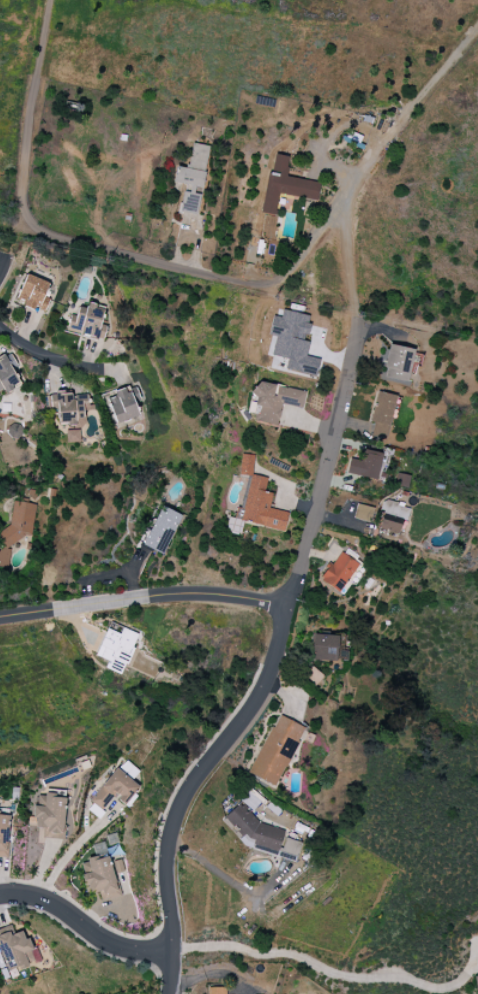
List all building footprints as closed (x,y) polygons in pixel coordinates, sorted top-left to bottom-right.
[(209,146),(192,143),(188,169),(176,167),(173,185),(183,187),(180,212),(197,214),(200,191),(203,191),(209,146)] [(263,214),(275,215),(278,195),(318,200),(320,182),(286,178),(289,157),(271,154),(263,214)] [(23,305),(44,314),(50,299),(44,296),(49,284),(27,274),(16,298),(24,302),(23,305)] [(103,340),(107,326),(100,324),(105,307),(87,303),(86,308),(78,306),(76,317),(71,315),(67,330),(103,340)] [(316,376),(319,360),(306,357),(309,342),(305,342),(309,324),(307,324),(309,316),(282,310),(280,318),(273,316),(268,335),(276,337),(272,355),(288,359),(285,370),(316,376)] [(383,376),(407,382),(414,350),(390,344),(383,376)] [(2,389),(5,394),(21,384),(3,355),(0,357),(0,390),(2,389)] [(305,391),(254,382),(249,413),(256,414),(255,421),(278,425),(281,405),(302,408),(305,391)] [(140,400),(136,388),(130,390),(129,386),(106,394),(117,424),(139,416),(134,402),(140,400)] [(55,392),(60,426),(77,424),(76,418),(96,415),(94,404),(89,405),(88,395),(71,397),(71,390),(55,392)] [(370,437),(387,440),(396,395),(376,392),(370,423),(373,423),(370,437)] [(80,442),(80,430),(66,431),(66,443),(80,442)] [(350,458),(346,473),(376,480),(382,454),(364,449),(361,461),(350,458)] [(253,455),(240,455),(239,475),(252,476),(253,455)] [(13,501),(9,531),(3,530),(0,551),(0,567),(8,568),(11,544),(20,546),(22,535),(31,536),(36,504),(13,501)] [(373,508),(357,504),(353,519),(370,522),(373,508)] [(165,555),(181,514),(159,506),(144,547),(165,555)] [(319,579),(338,593),(359,566),(342,552),(332,565),(330,564),(319,579)] [(96,657),(108,661),(105,669),(123,675),(137,634),(122,628),(120,634),(106,629),(96,657)] [(312,661),(336,661),(337,635),(313,635),(312,661)] [(304,727),(277,715),(249,774),(276,786),(304,727)] [(102,810),(114,796),(126,807),(142,789),(132,781),(139,772),(124,759),(90,800),(102,810)] [(66,797),(45,796),(44,807),(35,806),(33,828),(41,828),(40,840),(63,841),(66,797)] [(83,806),(99,819),(104,813),(89,800),(83,806)] [(284,830),(247,819),(251,807),(234,802),(229,823),(236,825),(233,836),(241,838),(242,836),(254,839),(252,844),(278,851),(284,830)] [(10,814),(0,813),(0,857),(8,857),(10,814)] [(119,897),(106,841),(91,845),(94,859),(80,862),(88,895),(99,892),(101,901),(119,897)] [(37,952),(34,953),(30,938),(25,940),(22,929),(0,937),(0,951),(7,973),(41,962),(37,952)]
